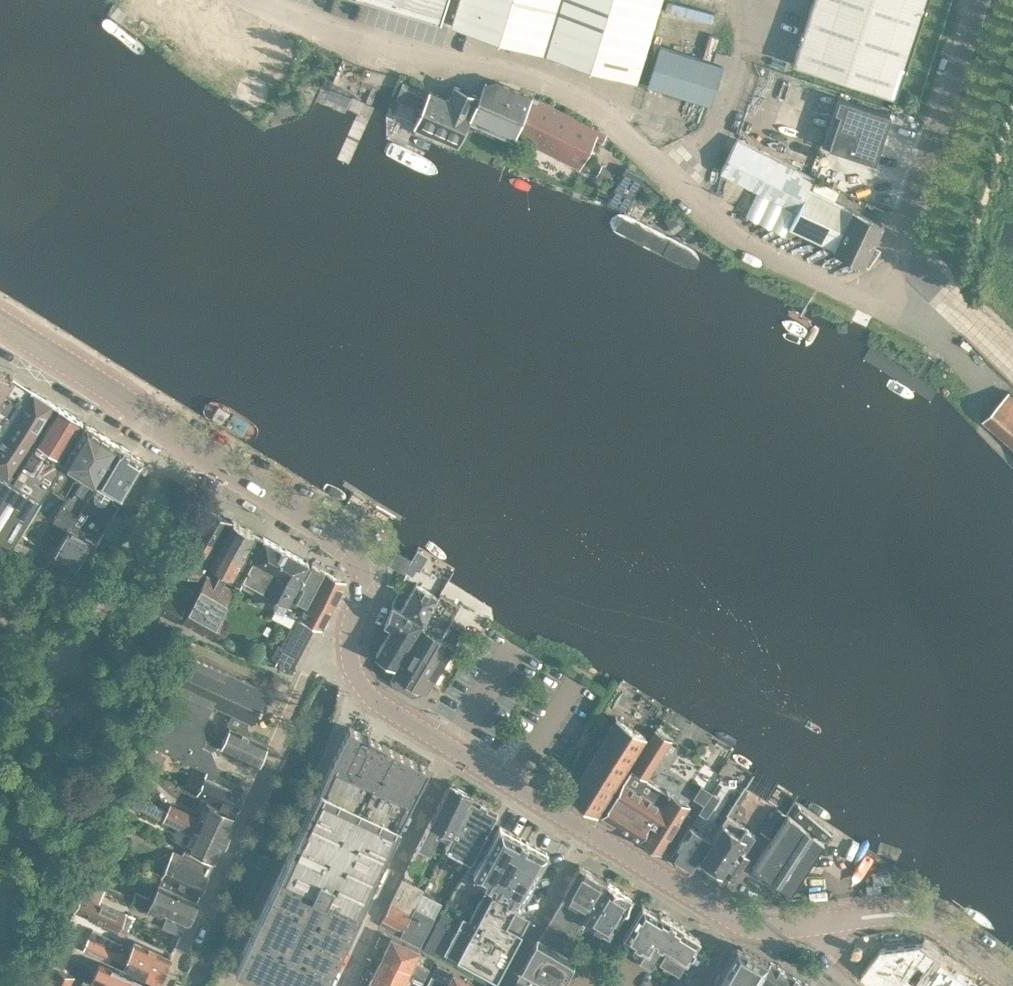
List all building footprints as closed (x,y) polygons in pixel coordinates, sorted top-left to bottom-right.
[(439,20),(446,0),(374,0),(439,20)] [(453,25),(635,81),(660,0),(458,0),(451,25),(453,25)] [(926,0),(812,0),(792,63),(895,97),(926,0)] [(647,84),(648,84),(709,103),(722,63),(660,44),(647,84)] [(478,94),(468,118),(512,138),(513,135),(579,168),(598,130),(531,95),(498,80),(483,81),(477,94),(478,94)] [(478,94),(477,94),(454,84),(448,98),(430,89),(414,125),(457,144),(468,118),(478,94)] [(838,96),(838,97),(822,144),(874,161),(890,113),(838,96)] [(863,263),(882,223),(807,188),(812,176),(736,138),(720,171),(797,209),(788,227),(833,247),(832,249),(863,263)] [(625,166),(606,202),(625,209),(643,176),(625,166)] [(613,174),(600,167),(595,176),(609,183),(613,174)] [(814,177),(810,187),(836,196),(840,186),(814,177)] [(606,228),(693,272),(702,253),(615,210),(606,228)] [(32,389),(9,374),(0,369),(0,440),(32,389)] [(12,478),(57,405),(32,389),(0,440),(0,471),(12,478)] [(1012,446),(1012,395),(1009,391),(983,420),(1012,446)] [(82,420),(57,405),(12,478),(41,496),(49,482),(62,461),(58,459),(82,420)] [(75,476),(102,432),(85,422),(62,461),(49,482),(63,491),(74,474),(75,476)] [(52,519),(66,528),(118,443),(102,432),(75,476),(77,477),(52,519)] [(96,481),(87,495),(68,525),(49,556),(72,570),(86,549),(90,551),(119,504),(114,501),(112,496),(115,492),(121,496),(143,459),(131,451),(120,444),(118,443),(96,481)] [(10,545),(41,496),(12,478),(0,471),(0,541),(10,545)] [(147,604),(176,619),(230,520),(204,506),(203,506),(173,559),(157,587),(147,604)] [(233,519),(180,617),(212,634),(238,583),(263,537),(252,531),(253,530),(233,519)] [(263,536),(263,537),(238,583),(256,593),(259,587),(275,596),(276,596),(285,601),(308,561),(306,561),(287,550),(264,537),(263,536)] [(388,564),(404,571),(410,558),(395,551),(388,564)] [(286,609),(296,614),(314,624),(321,628),(327,615),(328,615),(342,587),(345,581),(323,569),(311,563),(286,609)] [(391,627),(375,653),(393,664),(437,596),(416,582),(418,578),(405,571),(397,589),(409,594),(400,608),(392,605),(384,623),(391,627)] [(394,674),(392,679),(410,690),(411,689),(417,687),(424,691),(424,692),(425,692),(451,648),(453,645),(442,638),(440,637),(459,604),(439,592),(392,673),(394,674)] [(275,596),(272,601),(282,606),(285,601),(276,596),(275,596)] [(296,614),(290,625),(309,635),(314,624),(296,614)] [(290,625),(285,636),(303,645),(309,635),(290,625)] [(285,636),(280,646),(298,655),(303,645),(285,636)] [(298,655),(280,646),(275,655),(292,666),(298,655)] [(207,770),(215,773),(217,769),(208,746),(205,745),(208,738),(204,736),(201,727),(212,703),(231,712),(248,720),(253,722),(258,710),(263,713),(267,704),(263,701),(268,690),(191,654),(150,743),(207,770)] [(248,720),(231,712),(225,724),(229,726),(220,745),(257,762),(266,742),(247,733),(248,730),(246,725),(248,720)] [(567,793),(596,811),(645,735),(615,716),(567,793)] [(348,726),(235,967),(276,985),(323,985),(428,767),(384,745),(385,744),(367,735),(367,736),(348,726)] [(617,825),(639,839),(652,818),(654,819),(641,840),(659,851),(687,806),(688,804),(671,793),(670,793),(669,792),(669,791),(666,789),(665,790),(646,778),(670,738),(655,729),(601,815),(617,825)] [(148,747),(144,756),(145,756),(141,765),(156,772),(160,763),(157,762),(161,753),(148,747)] [(215,773),(207,770),(197,792),(217,801),(216,804),(236,813),(243,796),(242,791),(239,789),(241,784),(215,773)] [(436,835),(447,841),(470,796),(471,795),(448,782),(409,862),(410,862),(404,873),(416,879),(436,835)] [(711,792),(700,785),(693,797),(703,804),(711,792)] [(719,797),(711,792),(703,804),(698,812),(706,817),(719,797)] [(163,818),(192,832),(196,824),(167,810),(130,793),(126,801),(163,818)] [(497,810),(470,796),(447,841),(444,847),(469,860),(497,810)] [(199,817),(196,824),(226,837),(228,833),(227,832),(235,816),(206,802),(199,817)] [(170,803),(167,810),(196,824),(199,817),(170,803)] [(761,830),(770,837),(786,813),(776,807),(761,830)] [(752,867),(790,892),(823,842),(787,813),(752,867)] [(726,815),(710,839),(699,857),(720,871),(732,878),(747,855),(759,837),(726,815)] [(196,824),(192,832),(186,846),(215,860),(223,843),(226,837),(196,824)] [(444,950),(495,978),(529,917),(514,909),(517,902),(518,902),(520,898),(527,896),(531,888),(529,882),(546,851),(526,840),(499,825),(473,874),(488,883),(466,924),(460,921),(444,950)] [(710,839),(689,825),(669,856),(691,869),(699,857),(710,839)] [(99,854),(121,864),(125,854),(104,844),(99,854)] [(171,887),(197,899),(207,876),(205,872),(208,865),(180,853),(177,859),(170,856),(161,876),(174,881),(171,887)] [(88,880),(99,885),(110,859),(99,854),(88,880)] [(515,977),(532,985),(541,985),(542,983),(547,985),(559,985),(573,958),(561,952),(604,881),(604,880),(600,877),(597,875),(578,864),(576,867),(563,892),(564,893),(536,938),(519,971),(515,977)] [(410,913),(414,905),(423,888),(402,877),(390,902),(410,913)] [(86,914),(118,929),(125,913),(93,899),(99,886),(87,880),(74,909),(86,914)] [(604,881),(582,918),(610,935),(603,947),(611,952),(620,936),(641,903),(630,897),(630,896),(620,890),(620,889),(606,881),(606,882),(604,881)] [(163,911),(186,921),(197,899),(159,882),(150,902),(146,900),(148,897),(135,891),(131,900),(161,914),(163,911)] [(434,915),(414,905),(410,913),(390,902),(382,918),(403,928),(400,934),(420,944),(434,915)] [(641,903),(620,936),(644,951),(639,960),(650,967),(657,956),(660,958),(659,961),(677,972),(698,937),(681,927),(682,925),(658,911),(657,912),(641,902),(641,903)] [(165,917),(161,926),(180,934),(184,925),(165,917)] [(89,936),(83,948),(157,982),(170,956),(135,940),(128,955),(117,949),(121,942),(92,929),(89,936)] [(391,936),(382,955),(393,960),(401,964),(409,968),(407,971),(423,978),(429,966),(413,958),(418,949),(391,936)] [(60,938),(49,961),(52,962),(63,967),(73,944),(62,939),(60,938)] [(860,974),(876,985),(899,985),(919,961),(922,964),(932,951),(929,948),(920,941),(881,947),(860,974)] [(735,942),(710,985),(753,985),(767,961),(735,942)] [(373,974),(398,985),(400,985),(401,984),(401,983),(407,971),(409,968),(401,964),(393,960),(382,955),(373,974)] [(920,985),(978,985),(941,958),(931,971),(920,985)] [(100,985),(153,985),(99,961),(90,981),(100,985)] [(789,973),(769,962),(759,978),(755,985),(781,985),(789,973)] [(41,985),(68,985),(73,974),(51,964),(41,985)] [(427,982),(433,985),(478,985),(452,972),(447,982),(431,974),(427,982)] [(781,985),(808,985),(809,985),(789,973),(781,985)] [(367,985),(398,985),(373,974),(367,985)]
